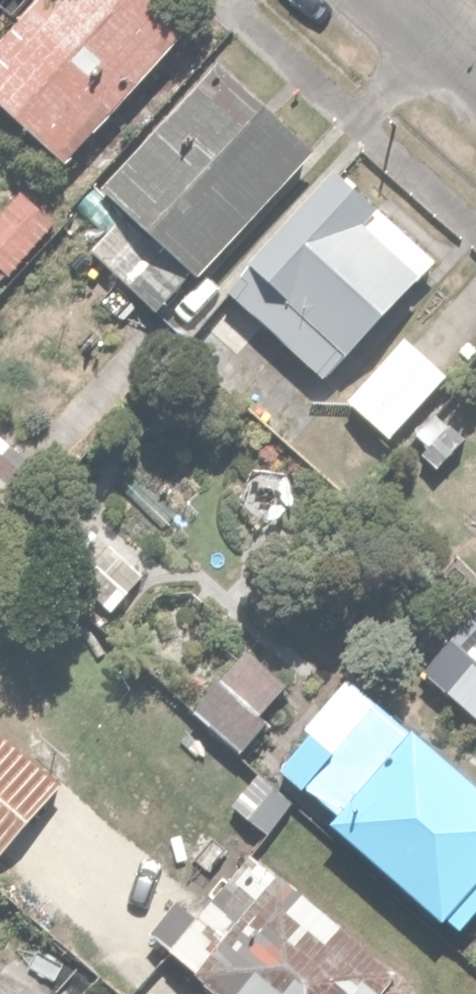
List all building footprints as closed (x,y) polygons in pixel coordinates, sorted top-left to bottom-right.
[(191,23),(166,0),(36,0),(0,38),(0,86),(71,151),(191,23)] [(204,269),(320,148),(226,59),(110,180),(204,269)] [(330,377),(438,258),(335,165),(226,284),(330,377)] [(21,187),(0,210),(0,282),(57,220),(21,187)] [(342,395),(396,440),(453,372),(400,327),(342,395)] [(91,523),(60,559),(111,603),(142,567),(91,523)] [(475,712),(475,603),(474,601),(420,666),(475,712)] [(244,645),(194,700),(247,748),(297,693),(244,645)] [(394,713),(327,790),(454,899),(475,873),(475,783),(394,713)] [(65,781),(0,723),(0,855),(65,781)] [(253,829),(163,934),(233,993),(407,993),(423,975),(253,829)]
